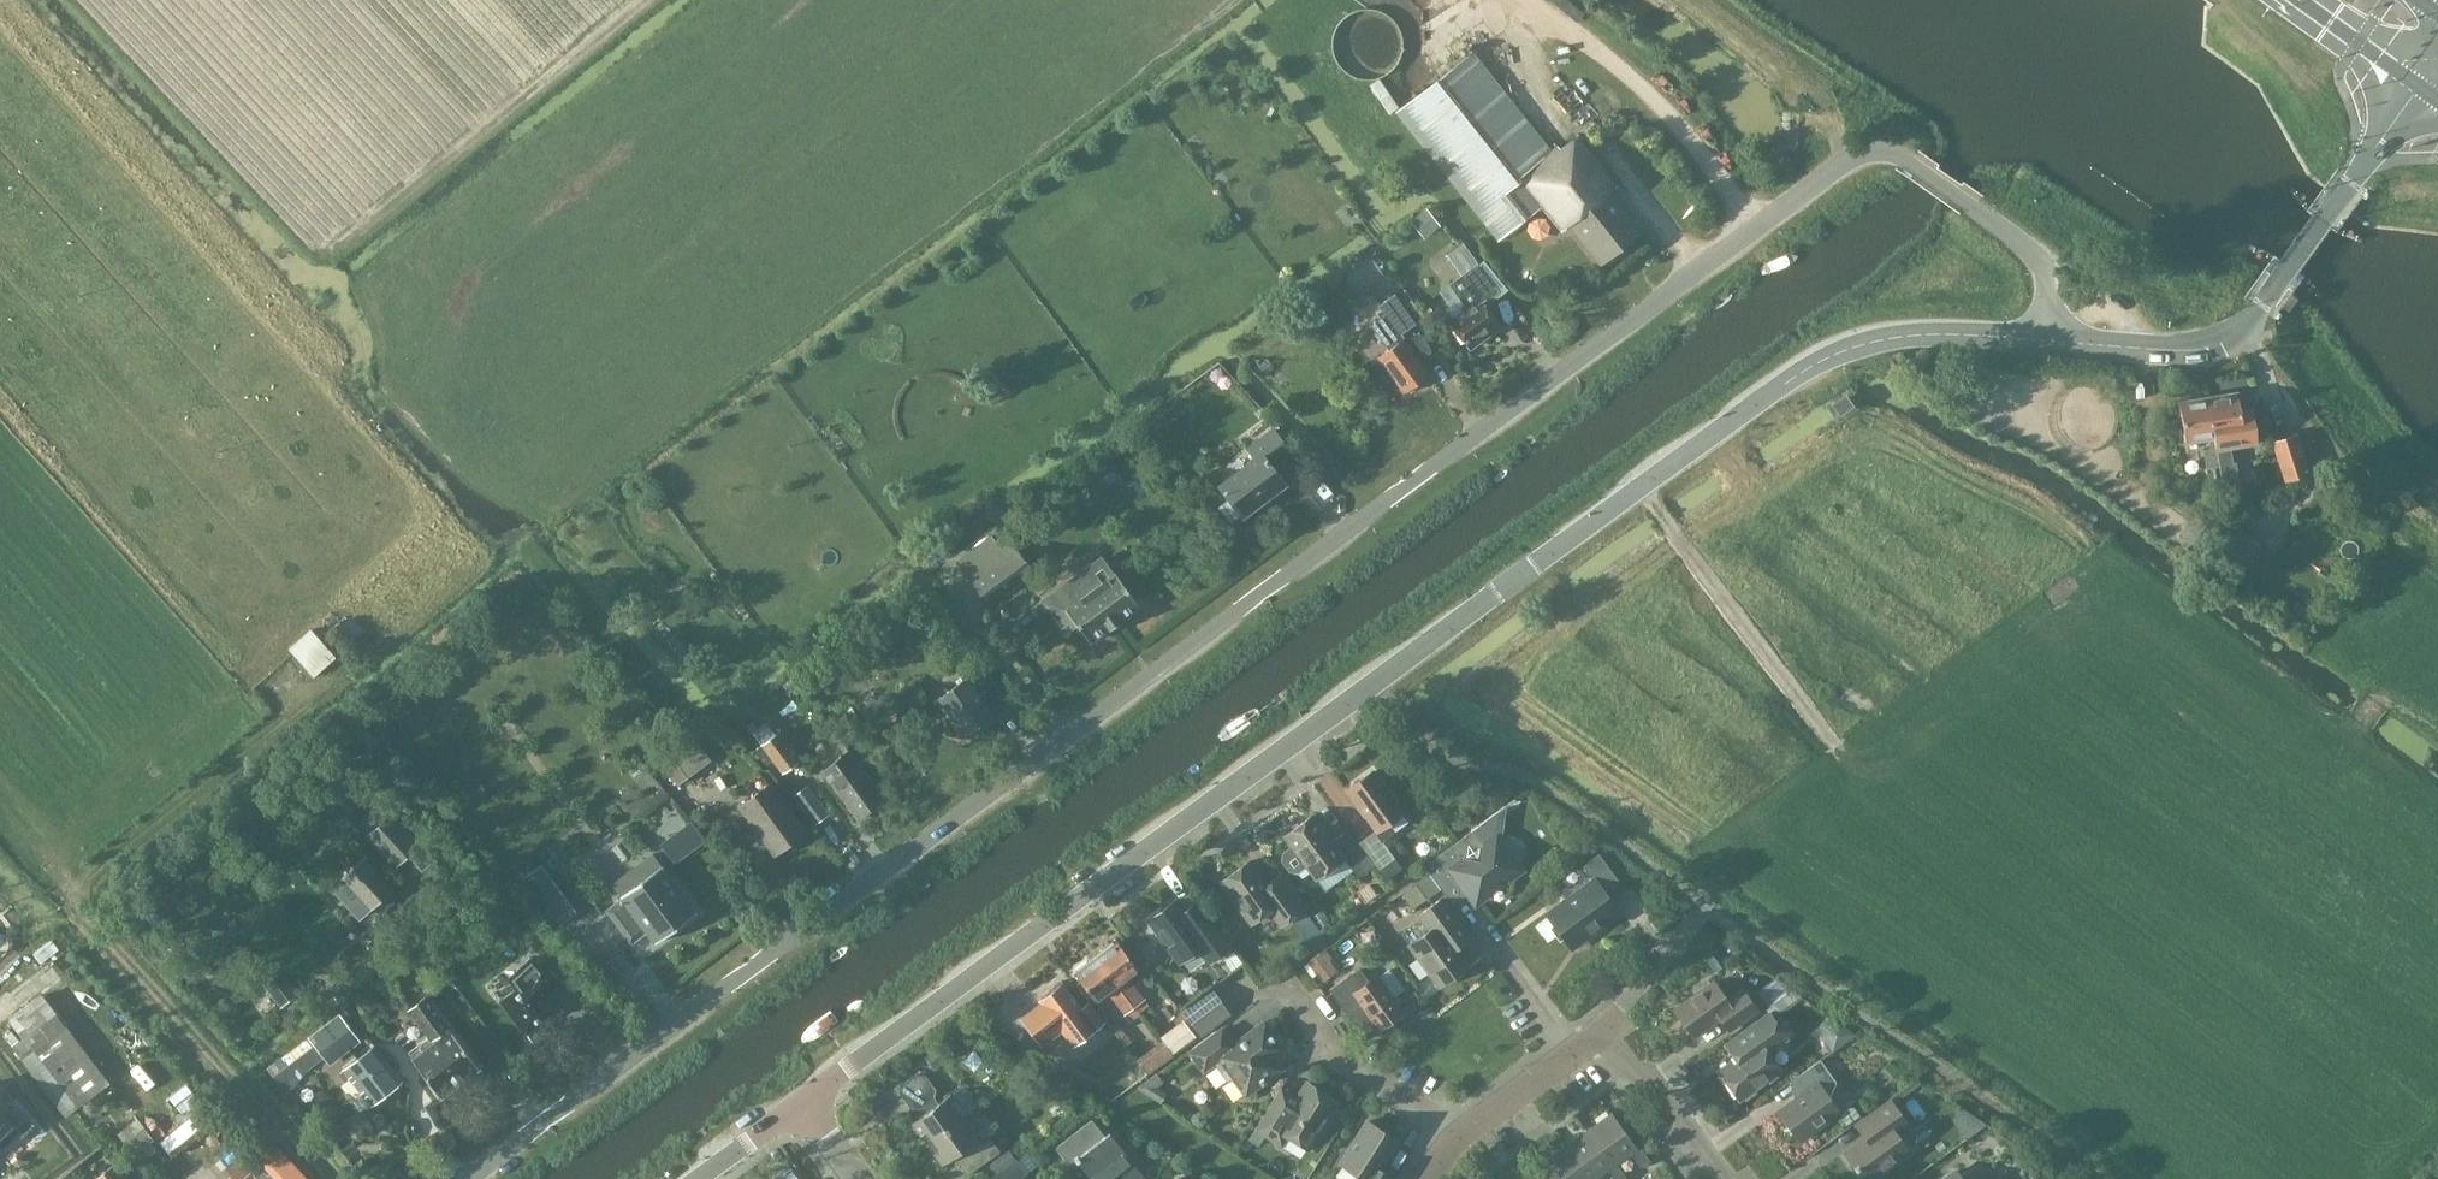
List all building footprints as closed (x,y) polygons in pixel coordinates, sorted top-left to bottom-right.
[(1333,31),(1330,43),(1330,44),(1331,45),(1331,46),(1333,57),(1340,67),(1349,74),(1360,78),(1372,78),(1383,74),(1392,67),(1398,57),(1401,46),(1401,45),(1401,44),(1401,43),(1399,31),(1393,20),(1383,13),(1372,8),(1360,8),(1348,13),(1339,20),(1333,31)] [(1489,230),(1497,239),(1539,206),(1559,229),(1566,225),(1597,264),(1639,230),(1608,191),(1614,186),(1574,135),(1559,150),(1554,143),(1549,149),(1470,49),(1395,110),(1489,230)] [(1779,152),(1767,162),(1774,171),(1787,162),(1779,152)] [(1427,207),(1414,218),(1426,233),(1439,222),(1427,207)] [(1451,249),(1444,254),(1459,275),(1447,284),(1463,307),(1446,319),(1465,346),(1497,323),(1489,311),(1492,309),(1486,302),(1487,302),(1506,289),(1482,260),(1476,264),(1459,243),(1451,249)] [(2066,245),(2059,255),(2082,270),(2088,260),(2066,245)] [(2288,307),(2292,302),(2297,295),(2293,292),(2292,292),(2286,288),(2278,300),(2283,304),(2284,304),(2288,307)] [(1427,374),(1398,334),(1414,322),(1393,293),(1376,305),(1383,314),(1368,325),(1386,349),(1377,356),(1403,392),(1427,374)] [(2205,397),(2213,447),(2214,449),(2255,442),(2249,412),(2238,414),(2235,392),(2205,397)] [(1843,397),(1832,404),(1838,412),(1849,405),(1843,397)] [(2208,448),(2213,447),(2205,397),(2176,402),(2182,439),(2206,435),(2208,448)] [(1159,422),(1140,424),(1142,436),(1160,434),(1159,422)] [(1225,500),(1216,506),(1228,522),(1239,514),(1239,515),(1283,482),(1270,466),(1290,451),(1271,426),(1242,450),(1249,458),(1213,485),(1225,500)] [(2294,435),(2291,436),(2270,442),(2274,454),(2273,454),(2282,483),(2307,473),(2294,435)] [(2208,448),(2202,449),(2203,453),(2204,466),(2205,468),(2217,466),(2214,449),(2213,447),(2208,448)] [(2198,513),(2191,522),(2178,540),(2197,554),(2217,528),(2198,513)] [(988,535),(955,561),(969,580),(968,581),(987,605),(1031,571),(1003,533),(993,542),(988,535)] [(1089,565),(1066,582),(1073,591),(1048,609),(1066,632),(1077,624),(1089,641),(1108,627),(1109,628),(1120,620),(1119,619),(1138,605),(1114,571),(1101,580),(1089,565)] [(309,629),(287,648),(312,676),(334,656),(309,629)] [(975,724),(996,709),(996,708),(1007,700),(978,661),(964,671),(967,675),(932,699),(961,737),(963,735),(967,736),(975,730),(975,724)] [(766,721),(751,732),(760,745),(753,750),(764,765),(771,761),(771,760),(780,772),(798,758),(777,730),(774,732),(766,721)] [(666,747),(655,755),(676,786),(711,761),(696,739),(696,738),(689,730),(678,739),(676,736),(665,745),(666,747)] [(847,752),(819,772),(855,819),(881,799),(847,752)] [(1346,790),(1375,829),(1356,843),(1372,865),(1383,881),(1399,868),(1380,842),(1391,834),(1384,825),(1401,813),(1371,771),(1346,790)] [(767,783),(737,805),(773,854),(803,832),(767,783)] [(805,784),(791,794),(812,823),(825,813),(805,784)] [(1496,836),(1498,834),(1498,815),(1496,812),(1423,865),(1429,875),(1441,890),(1447,899),(1463,888),(1475,903),(1488,893),(1490,876),(1507,879),(1520,869),(1496,836)] [(1372,865),(1356,843),(1346,830),(1331,841),(1312,814),(1283,835),(1291,846),(1282,853),(1281,860),(1289,871),(1296,872),(1305,866),(1314,879),(1344,858),(1357,876),(1372,865)] [(388,819),(365,838),(390,866),(412,847),(388,819)] [(689,820),(658,843),(673,863),(704,841),(689,820)] [(1615,909),(1607,899),(1623,888),(1598,853),(1582,865),(1591,879),(1569,895),(1571,898),(1548,914),(1571,946),(1588,933),(1586,931),(1615,909)] [(618,897),(605,908),(629,941),(645,929),(654,941),(693,912),(651,854),(628,871),(637,883),(618,897)] [(363,860),(331,888),(356,917),(388,889),(363,860)] [(1282,881),(1277,874),(1264,883),(1248,861),(1219,882),(1250,924),(1268,910),(1279,924),(1301,908),(1282,881)] [(541,865),(522,880),(533,895),(557,926),(575,912),(552,881),(541,865)] [(1429,875),(1416,884),(1428,899),(1441,890),(1429,875)] [(1436,985),(1466,964),(1455,948),(1469,938),(1457,921),(1440,897),(1416,914),(1427,929),(1406,945),(1436,985)] [(1208,961),(1228,945),(1203,910),(1194,899),(1181,909),(1175,900),(1151,918),(1162,934),(1159,936),(1177,962),(1198,947),(1208,961)] [(1101,952),(1095,957),(1115,984),(1130,1004),(1141,996),(1125,976),(1136,968),(1115,941),(1112,943),(1110,941),(1100,949),(1101,952)] [(1328,974),(1345,961),(1331,942),(1314,954),(1328,974)] [(1094,1000),(1103,993),(1108,1000),(1110,999),(1120,1012),(1130,1004),(1115,984),(1095,957),(1088,962),(1086,960),(1075,968),(1077,971),(1074,973),(1094,1000)] [(506,978),(514,987),(498,1000),(523,1035),(552,1013),(541,999),(557,984),(539,964),(536,967),(528,959),(506,978)] [(1766,981),(1780,997),(1797,982),(1783,966),(1766,981)] [(1347,1014),(1361,1004),(1378,1028),(1402,1011),(1376,975),(1363,984),(1353,970),(1328,988),(1347,1014)] [(280,971),(262,984),(279,1007),(297,993),(280,971)] [(1727,1032),(1757,1010),(1740,986),(1724,998),(1711,981),(1673,1008),(1693,1035),(1717,1018),(1727,1032)] [(1040,995),(1042,998),(1038,1001),(1039,1003),(1021,1018),(1042,1045),(1060,1030),(1070,1043),(1101,1019),(1088,1002),(1081,1007),(1061,982),(1050,991),(1048,989),(1040,995)] [(1209,988),(1181,1009),(1190,1022),(1219,1000),(1209,988)] [(64,1025),(39,993),(0,1023),(0,1032),(10,1045),(9,1047),(63,1118),(109,1082),(64,1025)] [(429,1042),(409,1057),(438,1098),(478,1068),(446,1027),(448,1025),(424,995),(405,1009),(429,1042)] [(1228,1013),(1219,1000),(1190,1022),(1200,1034),(1228,1013)] [(1838,1040),(1856,1026),(1841,1006),(1823,1021),(1838,1040)] [(1734,1058),(1731,1060),(1718,1070),(1739,1099),(1779,1070),(1766,1051),(1785,1037),(1766,1012),(1723,1045),(1734,1058)] [(337,1013),(306,1037),(280,1057),(262,1068),(271,1078),(273,1076),(285,1092),(295,1084),(290,1070),(316,1050),(328,1065),(360,1041),(337,1013)] [(1262,1077),(1271,1070),(1273,1063),(1269,1058),(1281,1049),(1261,1021),(1231,1043),(1221,1028),(1188,1052),(1202,1071),(1219,1058),(1244,1092),(1258,1082),(1260,1084),(1265,1080),(1262,1077)] [(372,1044),(341,1069),(368,1104),(399,1080),(372,1044)] [(1798,1095),(1777,1110),(1798,1139),(1836,1112),(1826,1099),(1833,1079),(1818,1059),(1788,1081),(1798,1095)] [(1154,1073),(1135,1087),(1159,1103),(1165,1094),(1155,1087),(1161,1082),(1154,1073)] [(910,1122),(925,1143),(963,1116),(948,1095),(937,1103),(932,1097),(934,1089),(924,1075),(915,1074),(900,1084),(899,1093),(909,1107),(917,1108),(918,1107),(923,1113),(910,1122)] [(1295,1095),(1279,1085),(1273,1095),(1253,1127),(1271,1138),(1277,1129),(1306,1146),(1335,1100),(1304,1081),(1295,1095)] [(180,1113),(197,1099),(185,1083),(168,1097),(180,1113)] [(1862,1119),(1861,1117),(1852,1124),(1863,1137),(1844,1152),(1863,1178),(1870,1178),(1907,1152),(1894,1133),(1906,1124),(1889,1100),(1862,1119)] [(17,1134),(19,1136),(32,1124),(11,1102),(0,1112),(0,1149),(17,1134)] [(1969,1128),(1983,1121),(1975,1104),(1961,1110),(1969,1128)] [(196,1110),(159,1140),(170,1155),(208,1125),(196,1110)] [(1610,1112),(1584,1130),(1611,1167),(1615,1163),(1630,1152),(1640,1166),(1649,1160),(1638,1144),(1634,1146),(1610,1112)] [(989,1139),(983,1143),(963,1116),(925,1143),(941,1164),(952,1156),(965,1175),(998,1151),(989,1139)] [(149,1143),(153,1140),(135,1118),(121,1128),(128,1137),(122,1141),(133,1156),(136,1153),(142,1161),(154,1150),(149,1143)] [(1145,1178),(1131,1161),(1130,1162),(1107,1133),(1103,1136),(1090,1120),(1055,1147),(1068,1164),(1075,1159),(1090,1178),(1107,1178),(1117,1172),(1123,1178),(1145,1178)] [(1378,1169),(1395,1139),(1365,1120),(1339,1162),(1360,1176),(1358,1178),(1390,1178),(1391,1177),(1378,1169)] [(1606,1170),(1613,1178),(1623,1178),(1625,1177),(1615,1163),(1611,1167),(1584,1130),(1560,1148),(1583,1178),(1594,1178),(1606,1170)] [(1560,1148),(1538,1164),(1548,1178),(1583,1178),(1560,1148)] [(1022,1176),(1024,1174),(1014,1159),(987,1178),(1024,1178),(1022,1176)] [(113,1165),(94,1178),(124,1178),(113,1165)] [(1954,1170),(1942,1178),(1961,1178),(1954,1170)]
